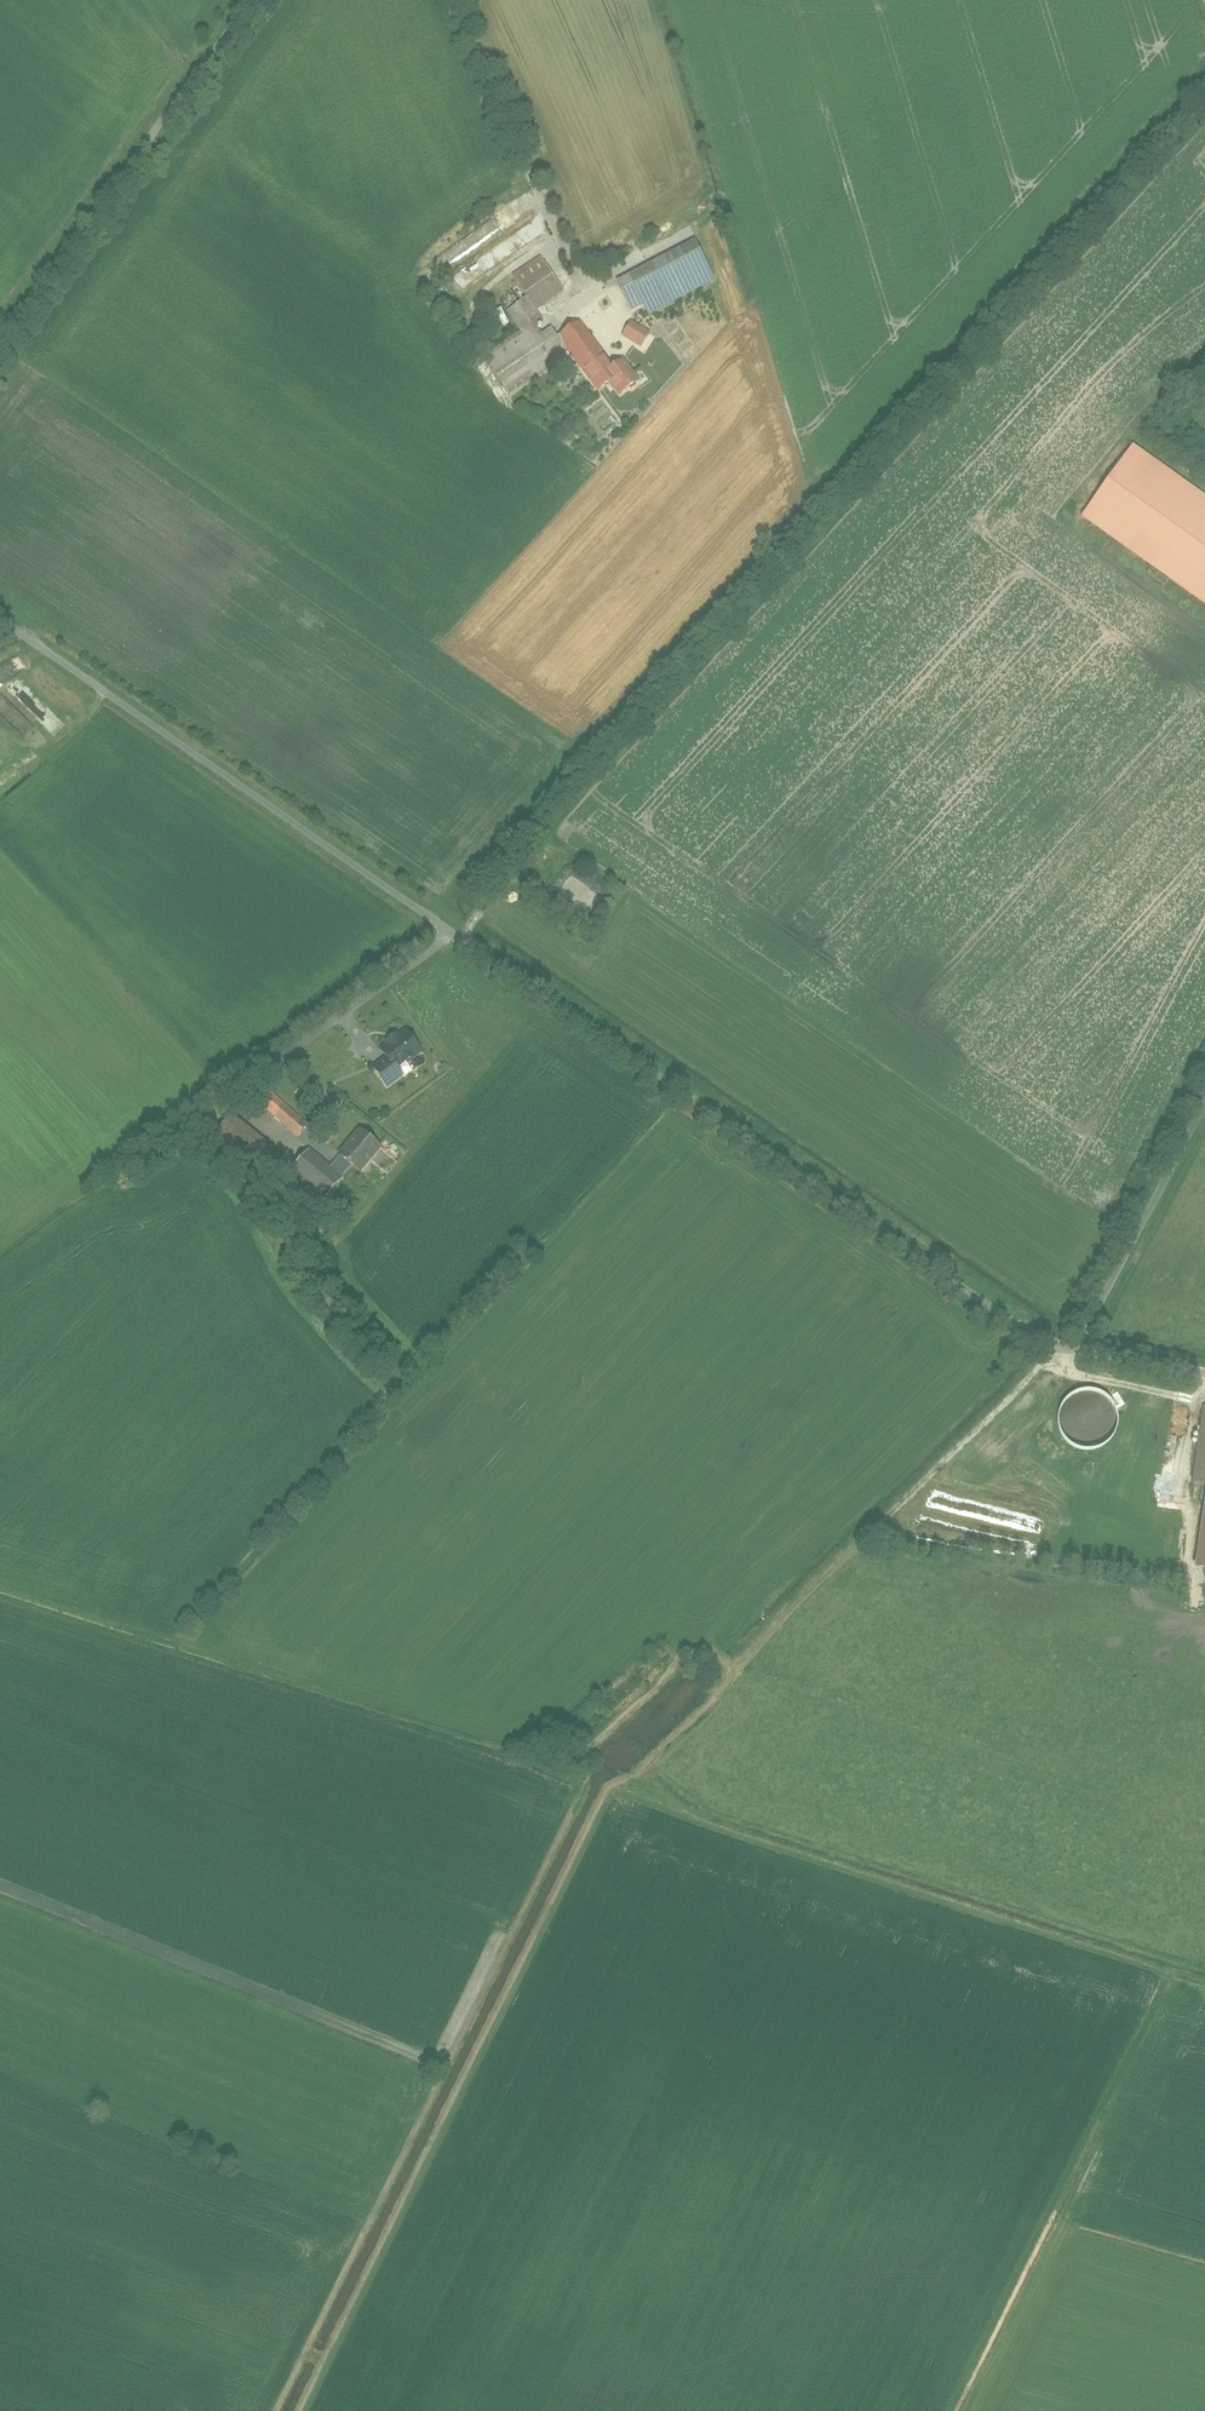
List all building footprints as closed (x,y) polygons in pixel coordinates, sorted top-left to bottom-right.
[(507,393),(560,357),(569,367),(575,362),(579,368),(580,368),(600,352),(601,352),(580,324),(558,339),(550,329),(541,335),(536,327),(543,322),(536,311),(563,293),(540,258),(512,277),(527,298),(507,312),(521,332),(483,358),(507,393)] [(625,281),(640,314),(689,291),(674,258),(625,281)] [(613,369),(600,352),(580,368),(598,392),(610,383),(618,376),(613,369)] [(622,363),(613,369),(618,376),(610,383),(620,396),(628,390),(631,391),(635,388),(636,384),(638,383),(622,363)] [(1086,521),(1204,604),(1204,502),(1134,452),(1086,521)] [(403,1035),(376,1054),(383,1064),(371,1072),(383,1088),(396,1079),(390,1071),(416,1052),(403,1035)] [(313,1128),(279,1095),(267,1107),(301,1141),(313,1128)] [(254,1178),(271,1161),(230,1121),(213,1138),(254,1178)] [(327,1205),(359,1170),(367,1178),(389,1153),(367,1133),(333,1171),(313,1152),(293,1174),(327,1205)]
